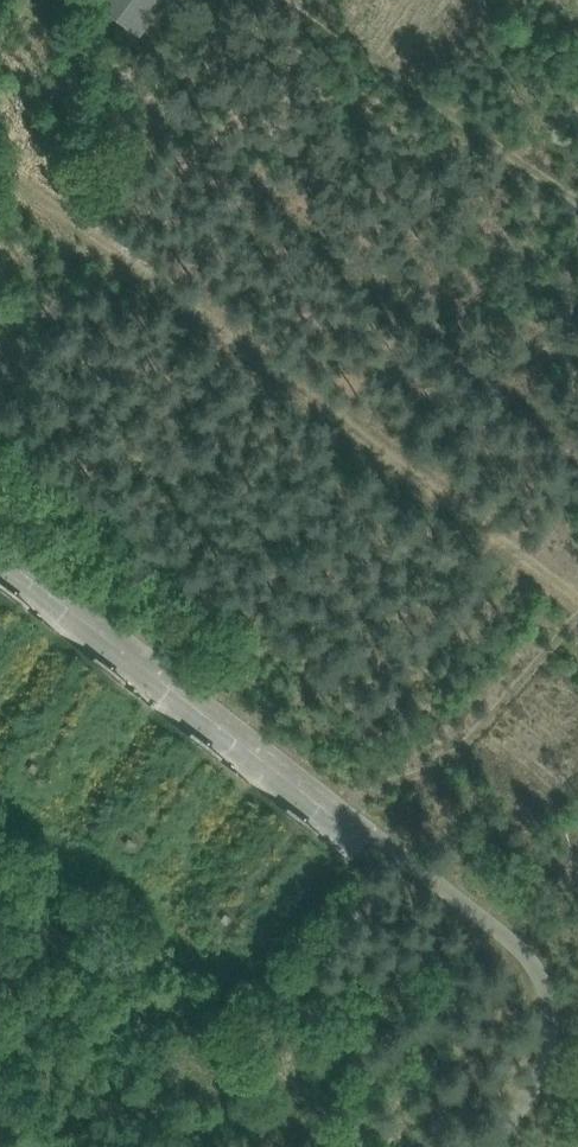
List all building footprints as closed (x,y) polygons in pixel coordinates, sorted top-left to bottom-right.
[(141,36),(167,0),(92,0),(141,36)]
